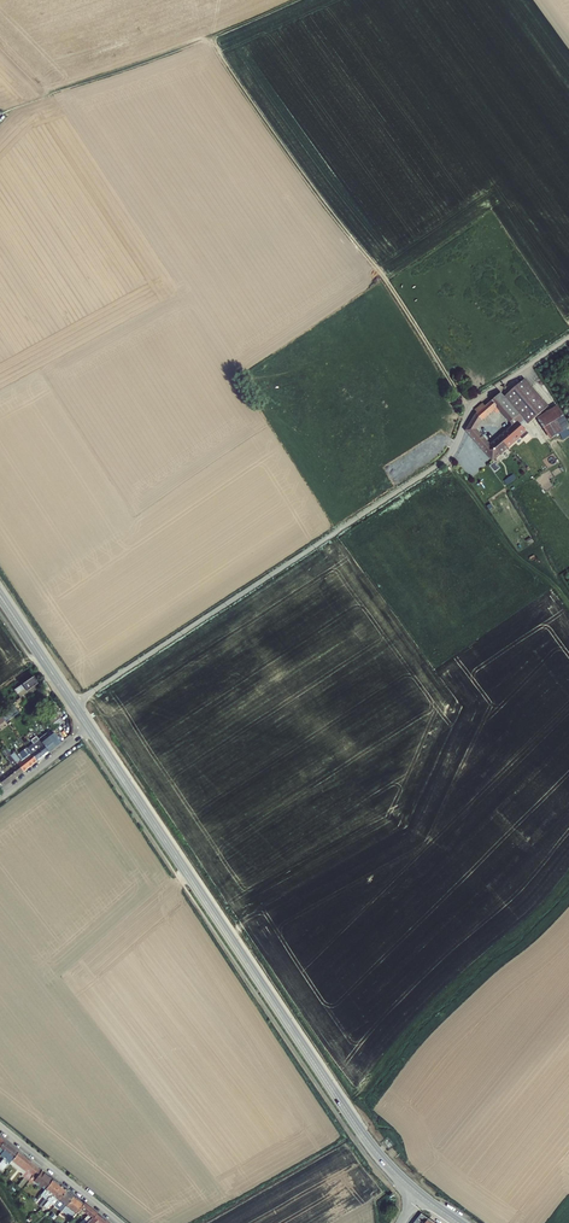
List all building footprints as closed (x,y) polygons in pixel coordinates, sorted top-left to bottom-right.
[(519,413),(528,423),(549,404),(524,377),(504,395),(500,391),(491,399),(492,401),(463,428),(493,461),(526,432),(513,418),(519,413)] [(558,405),(536,416),(548,439),(560,433),(563,439),(568,436),(568,427),(558,405)] [(496,461),(490,465),(495,471),(501,467),(496,461)] [(39,687),(33,677),(15,690),(16,692),(17,693),(24,689),(29,695),(39,687)] [(24,689),(17,693),(22,700),(29,695),(24,689)] [(16,706),(3,714),(7,720),(20,712),(16,706)] [(49,725),(59,717),(56,713),(46,721),(49,725)] [(63,722),(59,717),(49,725),(53,730),(63,722)] [(34,732),(28,735),(33,742),(38,739),(34,732)] [(47,734),(44,735),(47,739),(42,743),(48,752),(60,742),(53,733),(49,736),(47,734)] [(47,739),(44,735),(39,740),(42,743),(47,739)] [(39,740),(27,749),(30,753),(36,761),(48,752),(42,743),(39,740)] [(10,781),(23,771),(16,764),(10,755),(9,753),(5,756),(7,759),(7,761),(9,764),(2,770),(10,781)] [(10,755),(16,764),(23,771),(36,761),(30,753),(20,761),(13,753),(10,755)] [(2,770),(0,767),(0,782),(3,787),(10,781),(2,770)] [(1,1153),(0,1154),(0,1155),(3,1158),(0,1162),(0,1172),(1,1173),(12,1160),(18,1152),(4,1141),(0,1146),(0,1148),(3,1151),(1,1153)] [(38,1168),(18,1152),(12,1160),(26,1171),(22,1175),(28,1181),(31,1178),(32,1177),(38,1168)] [(34,1180),(41,1186),(44,1189),(52,1179),(38,1168),(32,1177),(31,1178),(34,1180)] [(51,1194),(52,1195),(60,1185),(58,1183),(52,1179),(44,1189),(51,1194)] [(41,1186),(34,1180),(32,1183),(38,1188),(41,1186)] [(52,1195),(48,1200),(45,1203),(48,1206),(53,1201),(56,1203),(59,1200),(67,1190),(60,1185),(52,1195)] [(44,1189),(40,1194),(46,1198),(47,1199),(51,1194),(44,1189)] [(59,1200),(65,1206),(73,1195),(67,1190),(59,1200)] [(73,1195),(65,1206),(63,1209),(59,1214),(62,1216),(65,1213),(64,1212),(66,1209),(69,1212),(67,1214),(71,1218),(75,1213),(80,1207),(83,1204),(76,1197),(73,1195)] [(37,1205),(41,1208),(45,1203),(48,1200),(47,1199),(46,1198),(37,1205)] [(65,1206),(59,1200),(56,1203),(63,1209),(65,1206)] [(83,1204),(80,1207),(88,1214),(87,1215),(91,1219),(92,1218),(97,1214),(98,1213),(88,1205),(86,1207),(83,1204)] [(97,1214),(92,1218),(98,1222),(107,1222),(103,1219),(97,1214)] [(428,1219),(421,1214),(414,1222),(425,1222),(428,1219)]
